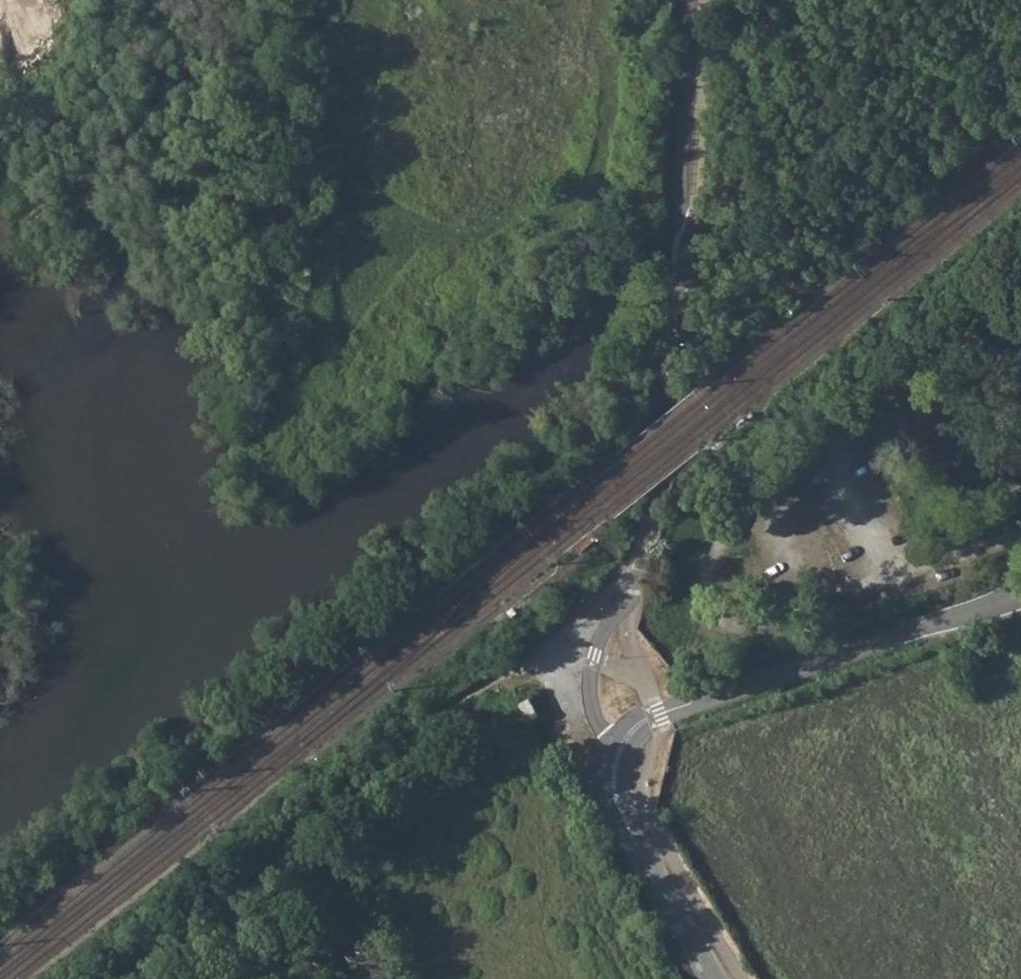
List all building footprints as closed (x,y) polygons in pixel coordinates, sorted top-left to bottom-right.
[(513,607),(506,612),(511,618),(517,612),(513,607)] [(489,626),(482,631),(486,637),(494,631),(489,626)] [(530,699),(518,705),(527,723),(539,717),(530,699)]
